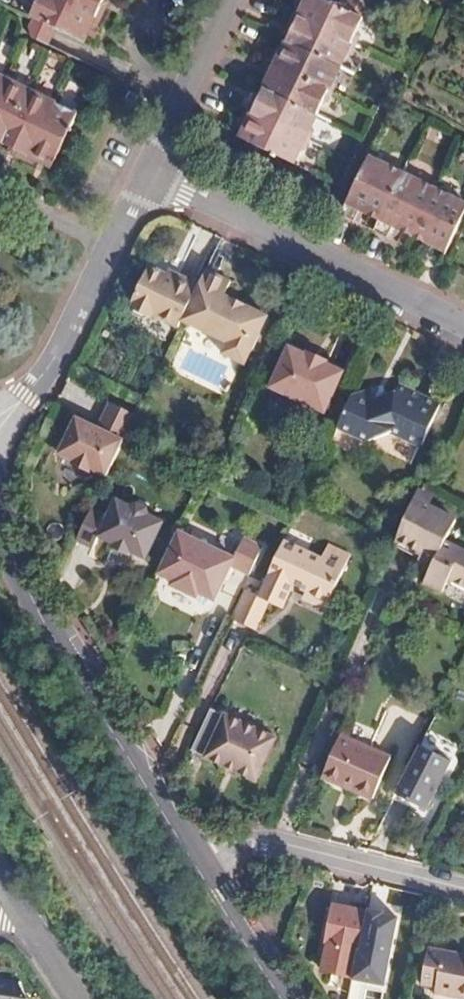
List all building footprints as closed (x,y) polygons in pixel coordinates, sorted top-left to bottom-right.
[(27,14),(34,17),(28,29),(29,34),(48,43),(51,37),(55,27),(83,40),(88,28),(93,30),(98,19),(105,5),(100,3),(101,0),(35,0),(27,14)] [(291,14),(327,31),(357,45),(361,39),(357,31),(371,2),(367,0),(338,0),(336,4),(326,0),(298,0),(291,14)] [(283,29),(291,33),(287,41),(339,66),(346,52),(355,49),(357,45),(327,31),(291,14),(285,26),(283,29)] [(275,47),(268,61),(333,93),(336,89),(332,80),(339,66),(287,41),(284,47),(276,44),(275,47)] [(267,81),(264,89),(317,114),(323,101),(331,99),(333,93),(268,61),(263,70),(260,78),(267,81)] [(4,136),(10,139),(7,147),(25,156),(39,163),(43,156),(52,160),(78,106),(54,94),(30,82),(18,77),(16,68),(10,65),(5,63),(0,64),(0,135),(4,136)] [(250,98),(245,109),(311,140),(311,139),(308,131),(317,114),(264,89),(262,93),(254,90),(250,98)] [(236,128),(243,131),(240,137),(293,163),(300,148),(307,147),(311,140),(245,109),(239,120),(236,128)] [(399,173),(367,157),(339,214),(352,220),(358,207),(379,218),(399,173)] [(433,190),(399,173),(379,218),(373,231),(385,237),(392,225),(412,234),(433,190)] [(440,193),(433,190),(412,234),(416,237),(440,193)] [(440,193),(416,237),(430,243),(424,257),(438,264),(463,209),(463,205),(440,193)] [(151,314),(177,326),(180,320),(181,318),(198,284),(176,273),(173,277),(165,274),(148,265),(130,303),(132,304),(131,307),(131,308),(133,314),(143,318),(149,316),(150,316),(151,314)] [(243,364),(267,316),(223,294),(230,281),(205,269),(198,284),(181,318),(180,320),(226,342),(220,353),(243,364)] [(321,412),(340,371),(322,363),(323,361),(304,352),(303,354),(285,346),(266,387),(321,412)] [(387,431),(418,446),(436,406),(396,387),(392,395),(372,402),(367,389),(348,395),(333,425),(361,439),(387,431)] [(120,442),(135,412),(109,400),(97,426),(95,430),(88,427),(91,422),(75,415),(58,451),(73,458),(71,461),(89,469),(90,467),(105,474),(120,442)] [(89,505),(74,537),(90,545),(96,533),(111,541),(110,544),(126,552),(127,549),(143,556),(161,519),(147,512),(145,506),(135,501),(128,503),(114,496),(106,513),(89,505)] [(420,504),(408,498),(389,542),(400,547),(420,504)] [(423,506),(420,504),(400,547),(404,549),(423,506)] [(434,512),(423,506),(404,549),(414,554),(434,512)] [(427,561),(418,581),(437,590),(442,581),(463,592),(463,554),(441,543),(452,521),(434,512),(414,554),(427,561)] [(228,559),(173,533),(152,576),(167,583),(165,587),(191,600),(194,595),(209,602),(226,567),(244,576),(257,548),(237,539),(228,559)] [(316,559),(279,541),(253,596),(240,591),(226,621),(245,630),(259,601),(266,605),(276,609),(285,592),(280,590),(283,583),(288,586),(324,602),(346,557),(322,546),(316,559)] [(288,586),(283,583),(280,590),(285,592),(288,586)] [(266,605),(259,601),(245,630),(252,633),(266,605)] [(220,714),(206,707),(187,747),(199,753),(199,755),(216,763),(230,770),(248,779),(270,736),(221,712),(220,714)] [(388,758),(339,736),(324,772),(353,786),(351,790),(370,798),(388,758)] [(426,746),(418,742),(406,766),(417,771),(424,758),(421,755),(426,746)] [(216,763),(214,768),(228,775),(230,770),(216,763)] [(411,791),(404,788),(396,804),(440,825),(458,790),(427,775),(422,784),(416,780),(411,791)] [(365,915),(335,908),(322,972),(350,978),(356,948),(358,949),(365,915)] [(428,951),(420,985),(456,992),(455,998),(462,998),(463,998),(463,958),(428,951)]
